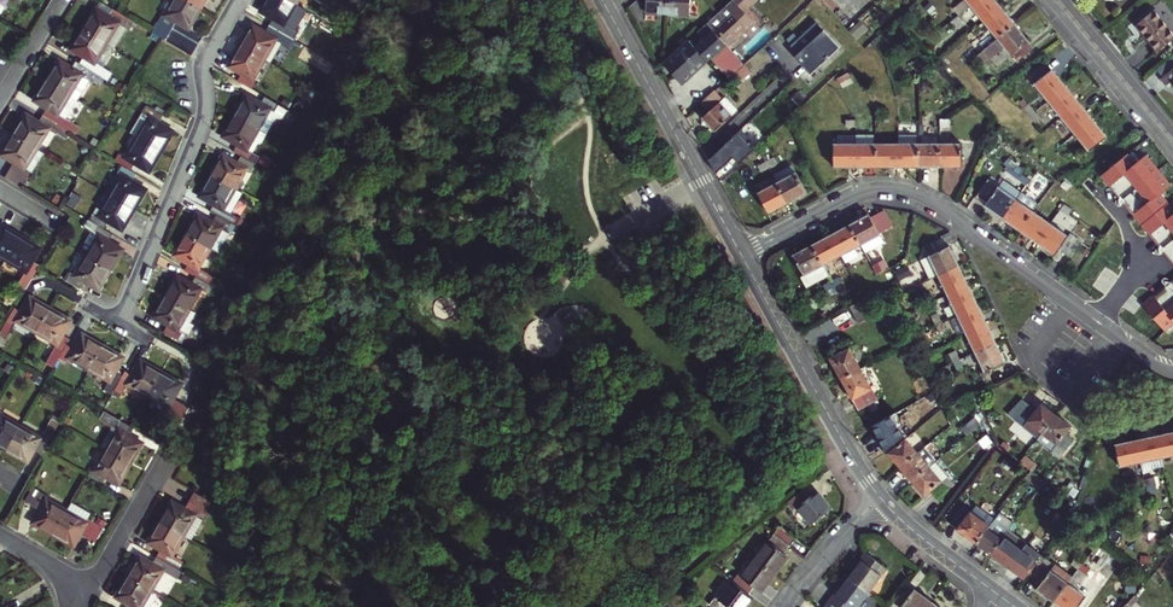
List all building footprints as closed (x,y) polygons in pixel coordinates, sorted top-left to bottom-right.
[(168,41),(179,22),(191,29),(203,9),(187,0),(177,0),(168,16),(165,15),(154,33),(165,39),(168,41)] [(203,9),(208,0),(187,0),(203,9)] [(297,5),(288,0),(270,0),(263,12),(275,19),(271,27),(285,34),(289,27),(285,25),(297,5)] [(667,13),(667,0),(646,0),(646,12),(667,13)] [(667,13),(688,15),(689,0),(667,0),(667,13)] [(726,45),(743,30),(751,38),(762,28),(758,24),(741,6),(748,0),(733,0),(706,25),(709,28),(712,26),(715,30),(714,31),(726,45)] [(758,24),(762,19),(750,6),(756,0),(748,0),(741,6),(758,24)] [(984,22),(1001,8),(995,0),(978,0),(975,3),(971,6),(984,22)] [(997,38),(1015,24),(1001,8),(984,22),(997,38)] [(1156,8),(1139,21),(1160,47),(1172,36),(1172,29),(1156,8)] [(98,9),(86,29),(109,43),(121,24),(124,26),(129,18),(122,14),(115,10),(110,17),(98,9)] [(951,22),(956,18),(951,11),(946,15),(951,22)] [(956,18),(951,22),(957,29),(962,25),(956,18)] [(815,21),(789,45),(802,60),(801,61),(810,71),(816,65),(817,66),(839,47),(815,21)] [(1029,41),(1015,24),(997,38),(982,50),(978,54),(984,61),(1003,46),(1011,56),(1012,55),(1017,61),(1032,49),(1027,43),(1029,41)] [(285,34),(271,27),(267,34),(255,27),(243,47),(266,60),(277,40),(284,44),(291,47),(295,40),(285,34)] [(97,63),(109,43),(86,29),(74,49),(86,57),(81,63),(107,79),(108,80),(113,72),(105,67),(97,63)] [(700,40),(695,34),(666,61),(684,83),(714,56),(731,75),(743,64),(726,45),(714,31),(697,47),(694,44),(700,40)] [(273,64),(284,44),(277,40),(266,60),(273,64)] [(105,67),(117,48),(109,43),(97,63),(105,67)] [(978,54),(982,50),(977,43),(972,47),(978,54)] [(266,60),(243,47),(231,67),(244,74),(239,82),(254,90),(258,82),(255,80),(266,60)] [(1157,64),(1163,72),(1172,64),(1167,56),(1157,64)] [(102,87),(107,79),(81,63),(78,61),(73,68),(61,61),(49,81),(72,95),(84,76),(92,81),(102,87)] [(1172,64),(1163,72),(1161,73),(1168,83),(1172,79),(1172,80),(1172,64)] [(1028,77),(1034,84),(1048,72),(1042,65),(1028,77)] [(750,73),(744,66),(735,75),(741,82),(750,73)] [(1048,72),(1034,84),(1047,101),(1065,87),(1051,70),(1048,72)] [(72,95),(80,100),(92,81),(84,76),(72,95)] [(60,114),(72,95),(49,81),(37,101),(49,108),(44,115),(71,132),(77,136),(82,128),(68,119),(60,114)] [(1061,118),(1078,104),(1065,87),(1047,101),(1061,118)] [(714,91),(701,103),(709,112),(703,118),(714,131),(736,110),(725,97),(722,99),(714,91)] [(60,114),(68,119),(80,100),(72,95),(60,114)] [(248,97),(237,117),(260,131),(273,110),(277,113),(281,106),(266,97),(262,105),(248,97)] [(1078,104),(1061,118),(1074,134),(1092,120),(1078,104)] [(260,131),(268,135),(277,120),(279,120),(281,120),(282,120),(284,119),(290,111),(281,106),(277,113),(273,110),(260,131)] [(1028,106),(1022,110),(1028,117),(1033,112),(1028,106)] [(151,118),(140,138),(163,152),(175,132),(161,124),(165,117),(151,108),(146,115),(151,118)] [(1039,119),(1033,112),(1028,117),(1034,124),(1039,119)] [(67,140),(71,132),(44,115),(40,122),(28,115),(16,135),(39,149),(51,130),(67,140)] [(146,115),(135,135),(140,138),(151,118),(146,115)] [(249,151),(260,131),(237,117),(225,137),(239,145),(235,153),(243,157),(257,166),(261,158),(254,154),(249,151)] [(1106,138),(1092,120),(1074,134),(1089,151),(1106,138)] [(741,129),(708,160),(716,173),(733,158),(739,164),(754,151),(747,144),(751,140),(741,129)] [(259,146),(263,145),(268,135),(260,131),(249,151),(254,154),(259,146)] [(27,168),(39,149),(16,135),(3,155),(15,162),(6,177),(23,188),(28,180),(25,178),(30,170),(27,168)] [(855,136),(855,145),(876,145),(876,136),(855,136)] [(921,137),(922,145),(937,145),(937,137),(921,137)] [(119,163),(124,166),(132,171),(137,164),(151,172),(163,152),(140,138),(128,158),(123,155),(119,163)] [(1055,150),(1060,146),(1054,138),(1049,143),(1055,150)] [(939,160),(939,167),(962,167),(962,144),(940,145),(939,160)] [(833,168),(855,168),(855,145),(833,145),(833,168)] [(876,167),(876,145),(855,145),(855,168),(876,167)] [(897,167),(897,145),(876,145),(876,167),(897,167)] [(897,167),(919,167),(918,145),(897,145),(897,167)] [(918,145),(919,167),(939,167),(939,160),(940,145),(937,145),(922,145),(918,145)] [(1060,146),(1055,150),(1061,157),(1065,154),(1066,153),(1060,146)] [(28,180),(45,153),(39,149),(27,168),(30,170),(25,178),(28,180)] [(1166,203),(1159,194),(1168,186),(1156,171),(1144,156),(1135,164),(1126,154),(1102,175),(1122,199),(1141,223),(1161,247),(1172,263),(1172,211),(1166,203)] [(252,173),(257,166),(243,157),(239,164),(225,156),(213,177),(236,190),(248,170),(252,173)] [(773,157),(766,161),(768,166),(776,162),(773,157)] [(766,161),(758,166),(760,171),(768,166),(766,161)] [(124,177),(112,196),(135,210),(147,190),(134,182),(138,175),(132,171),(124,166),(120,174),(124,177)] [(796,173),(777,183),(788,203),(806,193),(796,173)] [(1022,175),(1019,178),(1018,179),(1025,185),(1029,180),(1022,175)] [(225,210),(236,190),(213,177),(201,197),(215,205),(211,212),(218,216),(232,224),(236,216),(232,214),(225,210)] [(985,206),(1002,218),(1015,199),(987,180),(976,195),(987,203),(985,206)] [(1036,185),(1029,180),(1025,185),(1032,190),(1036,185)] [(777,183),(757,194),(768,213),(788,203),(777,183)] [(242,194),(236,190),(225,210),(232,214),(242,194)] [(123,230),(135,210),(112,196),(100,216),(96,213),(91,221),(105,229),(109,222),(123,230)] [(1015,199),(1002,218),(1019,230),(1033,212),(1015,199)] [(1054,205),(1061,210),(1064,205),(1057,200),(1054,205)] [(1064,205),(1061,210),(1068,216),(1069,214),(1072,210),(1064,205)] [(1019,230),(1037,243),(1050,225),(1033,212),(1019,230)] [(869,215),(849,225),(860,245),(864,253),(883,243),(879,234),(886,230),(878,214),(870,218),(869,215)] [(227,232),(232,224),(218,216),(213,223),(199,215),(188,236),(211,249),(223,229),(227,232)] [(114,235),(105,229),(91,221),(90,220),(85,228),(100,237),(89,256),(112,270),(124,250),(110,242),(114,235)] [(7,260),(21,237),(1,224),(0,226),(0,255),(7,260)] [(841,255),(860,245),(849,225),(831,235),(841,255)] [(1050,225),(1037,243),(1054,255),(1058,250),(1069,257),(1080,242),(1069,234),(1067,237),(1050,225)] [(211,249),(219,254),(231,234),(227,232),(223,229),(211,249)] [(831,235),(812,245),(823,265),(841,255),(831,235)] [(199,269),(211,249),(188,236),(176,256),(190,264),(186,271),(196,277),(210,285),(212,287),(217,279),(199,269)] [(40,248),(21,237),(7,260),(26,271),(27,272),(17,288),(25,293),(38,270),(41,266),(34,261),(41,249),(40,248)] [(920,259),(929,279),(938,275),(958,265),(949,245),(948,246),(944,238),(925,247),(928,255),(920,259)] [(823,265),(812,245),(793,255),(803,275),(823,265)] [(100,290),(112,270),(89,256),(77,276),(72,273),(68,281),(81,289),(86,282),(100,290)] [(876,257),(869,261),(872,266),(879,262),(876,257)] [(864,270),(872,266),(869,261),(861,265),(864,270)] [(938,275),(947,294),(968,284),(958,265),(938,275)] [(912,277),(916,285),(921,283),(918,275),(912,277)] [(206,292),(210,285),(196,277),(192,285),(178,277),(166,297),(189,310),(201,290),(206,293),(206,292)] [(839,277),(831,281),(834,286),(842,282),(839,277)] [(1166,285),(1142,305),(1162,330),(1172,322),(1172,280),(1166,285)] [(826,290),(834,286),(831,281),(823,285),(826,290)] [(921,283),(916,285),(920,293),(925,291),(921,283)] [(947,294),(956,313),(977,304),(968,284),(947,294)] [(183,321),(189,310),(166,297),(155,317),(169,325),(165,333),(178,340),(182,333),(189,336),(194,327),(190,325),(183,321)] [(864,297),(849,305),(858,322),(871,315),(869,311),(871,310),(869,307),(864,297)] [(18,321),(38,333),(52,309),(31,298),(23,312),(16,308),(2,332),(9,336),(18,321)] [(956,313),(965,333),(986,323),(977,304),(956,313)] [(56,366),(60,359),(68,345),(71,339),(64,335),(72,321),(52,309),(38,333),(58,344),(48,362),(56,366)] [(189,310),(183,321),(190,325),(196,314),(189,310)] [(934,324),(939,321),(936,313),(930,316),(934,324)] [(939,321),(934,324),(938,332),(943,329),(939,321)] [(965,333),(975,352),(995,342),(986,323),(965,333)] [(2,332),(0,336),(0,337),(7,340),(9,336),(2,332)] [(75,349),(68,345),(60,359),(67,363),(70,358),(90,370),(104,346),(83,335),(75,349)] [(1005,362),(995,342),(975,352),(984,372),(1005,362)] [(124,358),(104,346),(90,370),(110,381),(105,391),(113,395),(115,391),(123,376),(116,372),(124,358)] [(840,379),(859,369),(848,348),(829,358),(840,379)] [(952,362),(958,360),(954,351),(948,354),(952,362)] [(958,360),(952,362),(956,370),(961,368),(958,360)] [(126,371),(123,376),(115,391),(123,395),(128,385),(148,397),(162,373),(142,361),(134,375),(126,371)] [(48,362),(41,375),(48,379),(56,366),(48,362)] [(859,369),(840,379),(857,410),(876,400),(859,369)] [(182,385),(162,373),(148,397),(169,408),(166,413),(173,417),(172,420),(180,425),(183,420),(190,408),(174,399),(182,385)] [(115,391),(113,395),(120,400),(123,395),(115,391)] [(1036,411),(1028,406),(1015,422),(1038,439),(1042,434),(1057,415),(1042,404),(1036,411)] [(190,408),(183,420),(187,422),(193,410),(190,408)] [(8,450),(21,427),(2,416),(4,412),(0,410),(0,446),(8,450)] [(119,431),(108,450),(131,464),(143,444),(131,436),(135,429),(131,427),(105,412),(101,420),(119,431)] [(1057,415),(1042,434),(1057,445),(1053,451),(1061,456),(1074,439),(1066,434),(1072,426),(1057,415)] [(41,438),(21,427),(8,450),(28,462),(35,449),(43,454),(45,451),(51,440),(61,423),(53,418),(41,438)] [(962,430),(967,435),(981,423),(977,418),(962,430)] [(895,430),(885,438),(892,445),(901,438),(895,430)] [(1159,436),(1164,458),(1172,456),(1172,433),(1159,436)] [(986,436),(981,439),(988,449),(993,446),(986,436)] [(1164,458),(1159,436),(1137,441),(1142,463),(1164,458)] [(900,468),(917,454),(905,439),(888,454),(900,468)] [(1137,441),(1116,445),(1121,468),(1142,463),(1137,441)] [(1003,443),(999,448),(1005,452),(1009,448),(1003,443)] [(900,468),(911,482),(929,467),(935,462),(923,448),(917,454),(900,468)] [(119,484),(131,464),(108,450),(97,470),(94,468),(89,477),(103,485),(107,477),(119,484)] [(935,462),(929,467),(941,482),(947,477),(935,462)] [(941,482),(929,467),(911,482),(924,497),(932,490),(939,499),(954,486),(947,477),(941,482)] [(1029,474),(1025,479),(1038,489),(1044,481),(1031,471),(1029,474)] [(1154,478),(1145,480),(1147,487),(1156,485),(1154,478)] [(1138,489),(1147,487),(1145,480),(1137,482),(1138,489)] [(814,494),(809,487),(793,500),(798,507),(802,504),(815,523),(835,507),(822,489),(814,494)] [(33,523),(54,535),(67,512),(47,500),(49,497),(33,488),(25,502),(40,511),(33,523)] [(197,490),(194,493),(205,499),(207,496),(197,490)] [(173,502),(161,523),(184,536),(192,541),(203,521),(204,522),(209,514),(206,512),(211,503),(205,499),(194,493),(185,510),(173,502)] [(793,500),(790,502),(795,509),(798,507),(793,500)] [(89,519),(92,514),(72,503),(67,512),(87,523),(89,519)] [(976,505),(970,513),(989,526),(995,518),(976,505)] [(950,524),(976,543),(989,526),(970,513),(963,507),(950,524)] [(995,518),(989,526),(976,543),(991,554),(1004,537),(1015,522),(1000,511),(995,518)] [(87,523),(67,512),(54,535),(74,546),(81,534),(96,542),(104,528),(89,519),(87,523)] [(157,557),(171,566),(179,570),(179,571),(184,562),(173,556),(184,536),(161,523),(149,543),(161,550),(157,557)] [(780,527),(773,535),(789,548),(796,539),(780,527)] [(784,555),(789,548),(773,535),(754,561),(774,576),(788,557),(784,555)] [(1004,537),(991,554),(1025,580),(1030,574),(1042,557),(1036,553),(1032,558),(1004,537)] [(849,580),(869,595),(887,572),(864,554),(856,565),(858,567),(849,580)] [(179,570),(171,566),(157,557),(153,565),(140,557),(128,577),(151,591),(163,571),(165,573),(174,578),(179,570)] [(1054,566),(1042,557),(1030,574),(1042,583),(1038,588),(1055,602),(1068,584),(1051,571),(1054,566)] [(1071,564),(1079,570),(1083,564),(1075,559),(1071,564)] [(774,576),(754,561),(740,578),(737,576),(732,582),(748,594),(753,587),(760,593),(774,576)] [(1090,569),(1083,564),(1079,570),(1086,575),(1090,569)] [(151,591),(128,577),(116,598),(129,605),(127,606),(142,606),(151,591)] [(863,603),(869,595),(849,580),(839,593),(836,592),(825,606),(860,606),(863,603)] [(732,582),(718,601),(714,598),(709,605),(711,606),(744,606),(752,597),(748,594),(732,582)] [(1055,602),(1062,606),(1078,606),(1086,597),(1068,584),(1055,602)] [(1122,606),(1130,606),(1134,603),(1136,605),(1145,595),(1138,589),(1122,606)] [(893,604),(898,606),(927,606),(930,603),(913,591),(910,595),(903,590),(893,604)]
